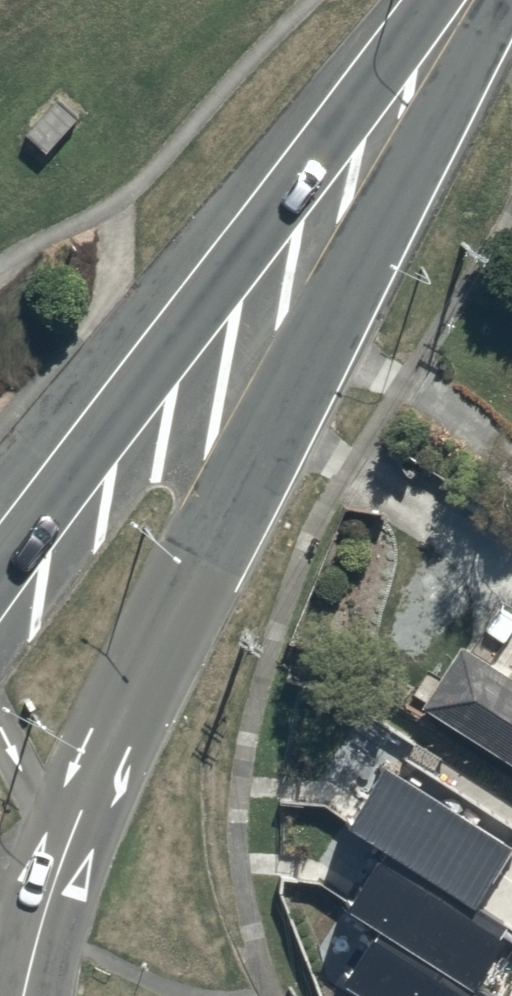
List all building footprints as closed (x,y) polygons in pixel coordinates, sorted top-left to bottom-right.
[(426,711),(511,764),(511,673),(466,645),(426,711)] [(478,910),(511,853),(511,850),(386,769),(350,831),(384,853),(478,910)] [(380,932),(477,991),(510,930),(478,910),(384,853),(348,912),(380,932)] [(477,991),(380,932),(343,988),(356,995),(485,995),(477,991)]
